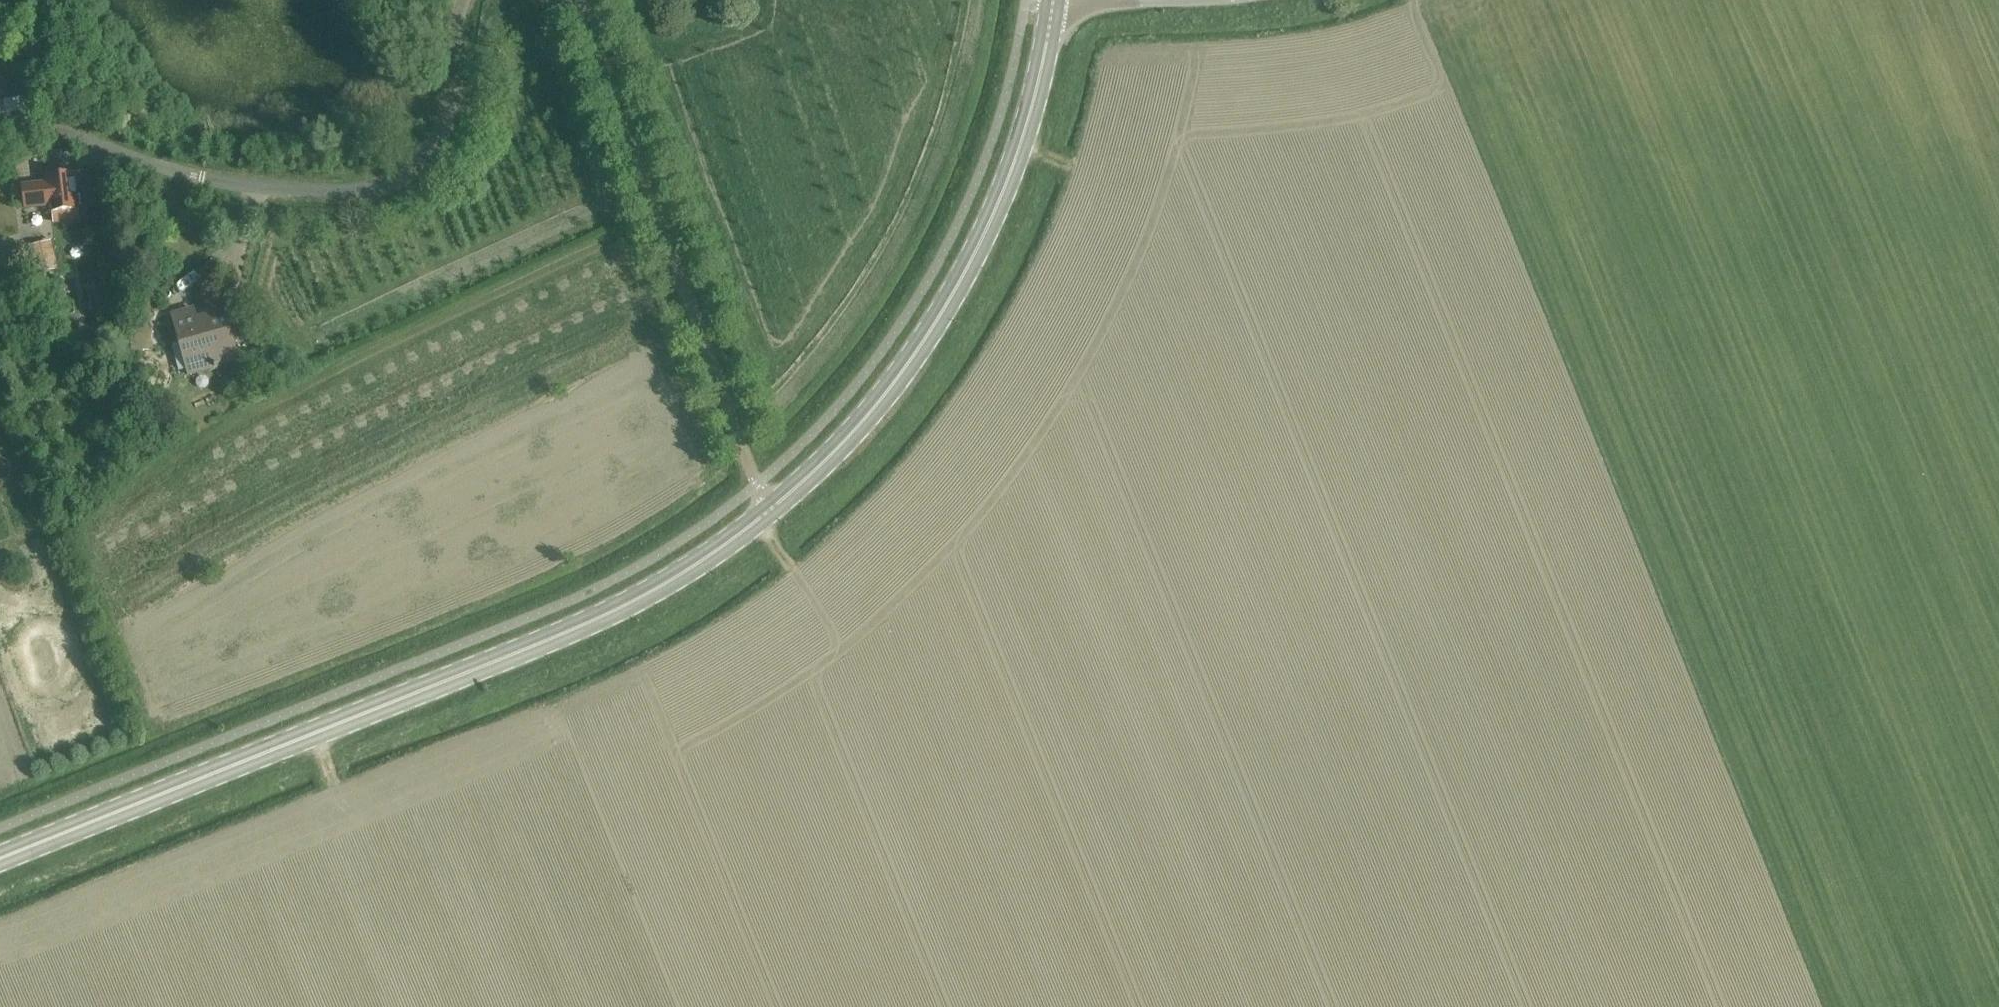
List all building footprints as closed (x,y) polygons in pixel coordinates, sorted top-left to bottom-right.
[(2,101),(4,115),(30,111),(28,96),(2,101)] [(47,182),(22,185),(24,210),(50,207),(50,213),(80,209),(93,208),(89,171),(76,172),(46,176),(47,182)] [(225,312),(197,320),(194,309),(172,315),(188,375),(238,361),(225,312)]
